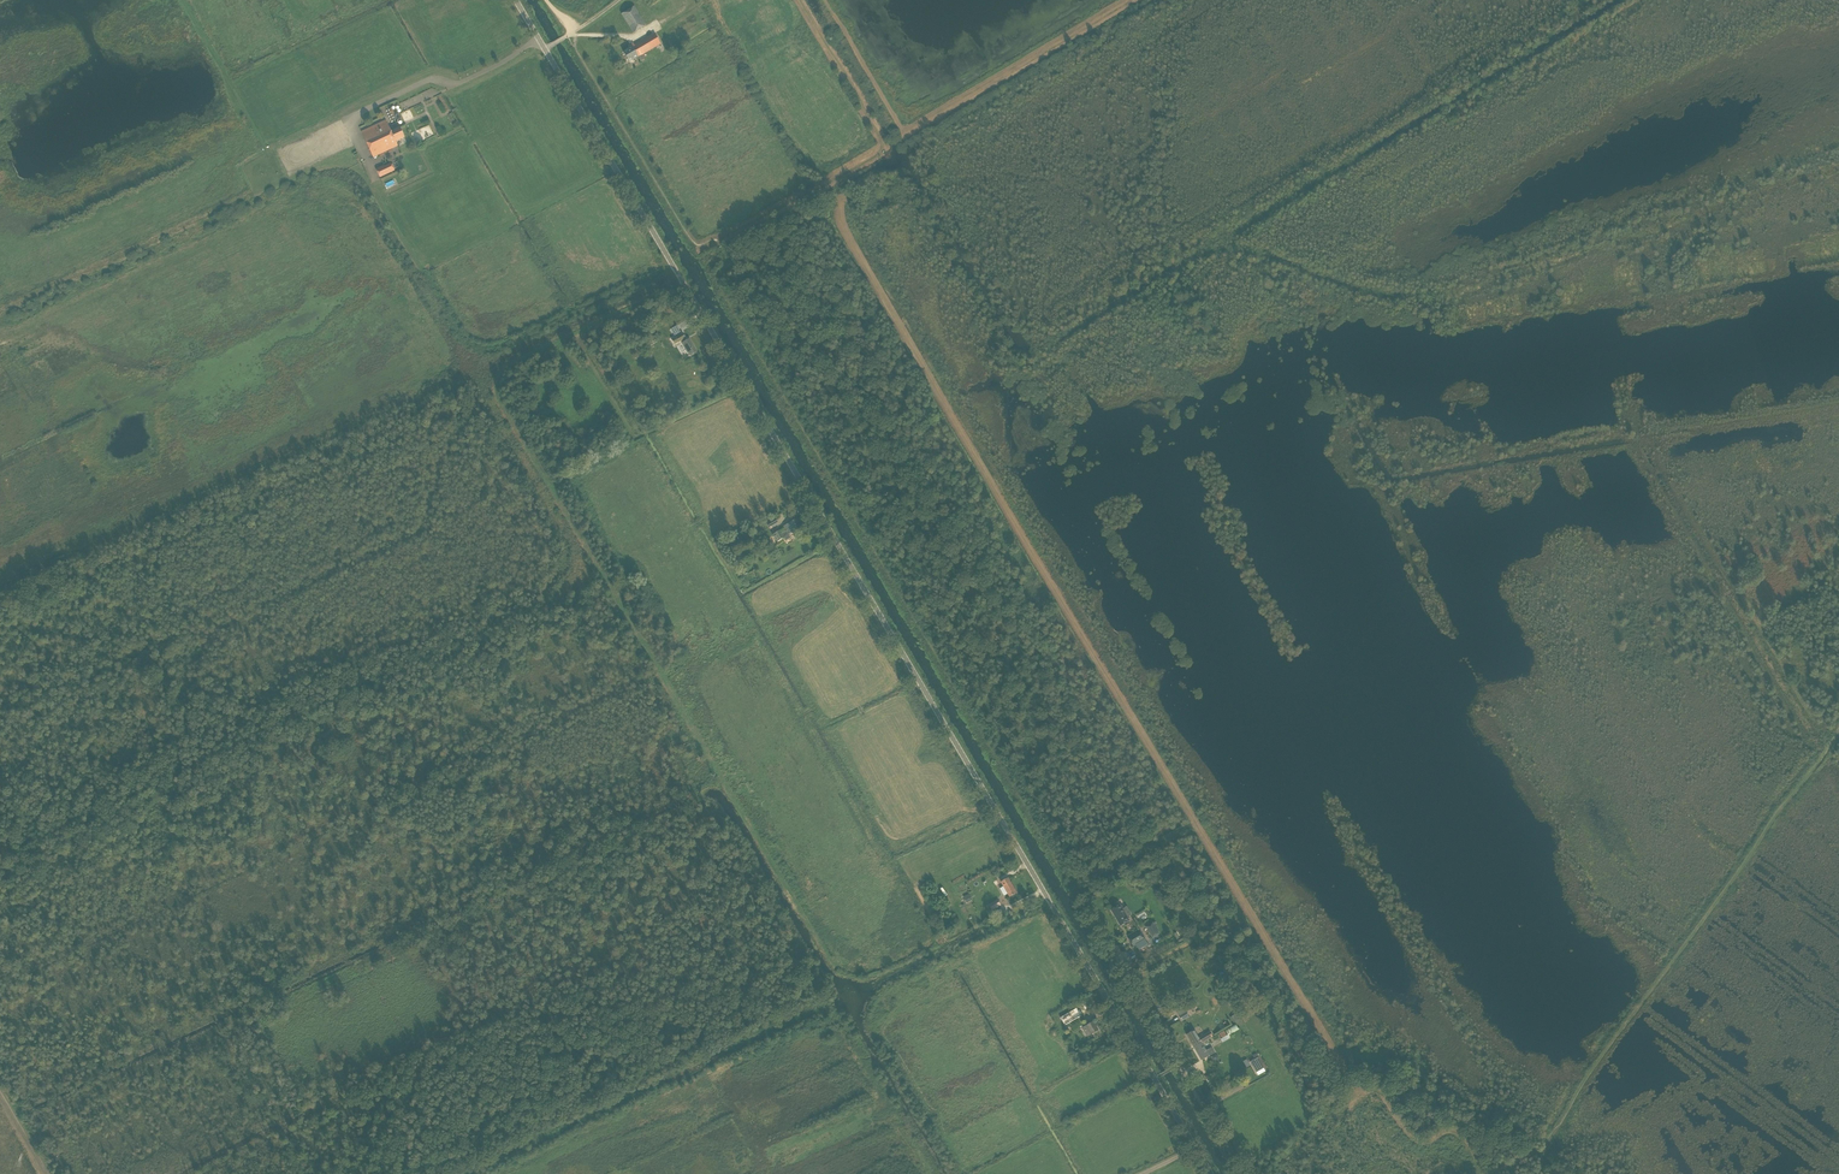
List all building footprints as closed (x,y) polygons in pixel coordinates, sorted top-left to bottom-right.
[(622,14),(633,33),(650,22),(642,10),(638,13),(634,7),(622,14)] [(623,52),(629,62),(638,57),(641,61),(644,59),(642,54),(660,44),(654,34),(640,42),(634,46),(633,43),(628,46),(630,48),(623,52)] [(373,126),(385,151),(397,145),(396,141),(404,137),(400,127),(391,131),(386,120),(373,126)] [(361,131),(373,156),(385,151),(373,126),(361,131)] [(384,164),(376,169),(380,178),(395,171),(391,163),(385,166),(384,164)] [(673,339),(672,340),(674,345),(681,341),(683,343),(682,343),(690,356),(691,355),(696,352),(689,339),(687,341),(686,341),(685,339),(685,338),(682,333),(682,334),(673,339)] [(778,524),(774,518),(766,523),(770,529),(778,524)] [(780,530),(773,535),(774,536),(776,541),(777,542),(784,538),(786,540),(790,538),(788,535),(790,534),(795,530),(801,527),(796,519),(790,522),(785,525),(783,526),(786,531),(782,534),(780,530)] [(772,530),(774,533),(780,529),(778,525),(774,527),(775,528),(772,530)] [(1001,882),(1010,897),(1017,893),(1008,878),(1001,882)] [(969,893),(963,896),(967,903),(972,900),(969,893)] [(998,899),(989,904),(992,910),(1001,905),(998,901),(998,899)] [(1112,909),(1121,925),(1129,921),(1119,905),(1112,909)] [(1147,927),(1153,937),(1159,934),(1153,923),(1147,927)] [(1140,931),(1129,938),(1133,945),(1136,948),(1142,945),(1140,941),(1145,938),(1144,938),(1140,931)] [(1076,1006),(1060,1016),(1064,1024),(1081,1014),(1076,1006)] [(1179,1015),(1182,1021),(1189,1017),(1184,1009),(1179,1012),(1181,1014),(1179,1015)] [(1241,1018),(1236,1021),(1240,1027),(1245,1024),(1241,1018)] [(1072,1023),(1075,1028),(1081,1025),(1078,1020),(1072,1023)] [(1083,1028),(1088,1036),(1099,1030),(1093,1021),(1083,1028)] [(1194,1030),(1187,1035),(1194,1048),(1202,1043),(1205,1041),(1208,1039),(1213,1037),(1210,1031),(1199,1038),(1194,1030)] [(1221,1039),(1223,1043),(1230,1038),(1228,1035),(1227,1035),(1224,1031),(1219,1033),(1222,1038),(1221,1039)] [(1208,1040),(1205,1041),(1207,1044),(1219,1038),(1217,1035),(1208,1040),(1208,1039),(1208,1040)] [(1194,1048),(1201,1060),(1215,1052),(1212,1047),(1206,1050),(1202,1043),(1194,1048)] [(1258,1057),(1250,1062),(1256,1072),(1264,1068),(1258,1057)] [(1205,1080),(1207,1083),(1211,1081),(1208,1075),(1205,1077),(1203,1074),(1197,1077),(1200,1083),(1205,1080)]
